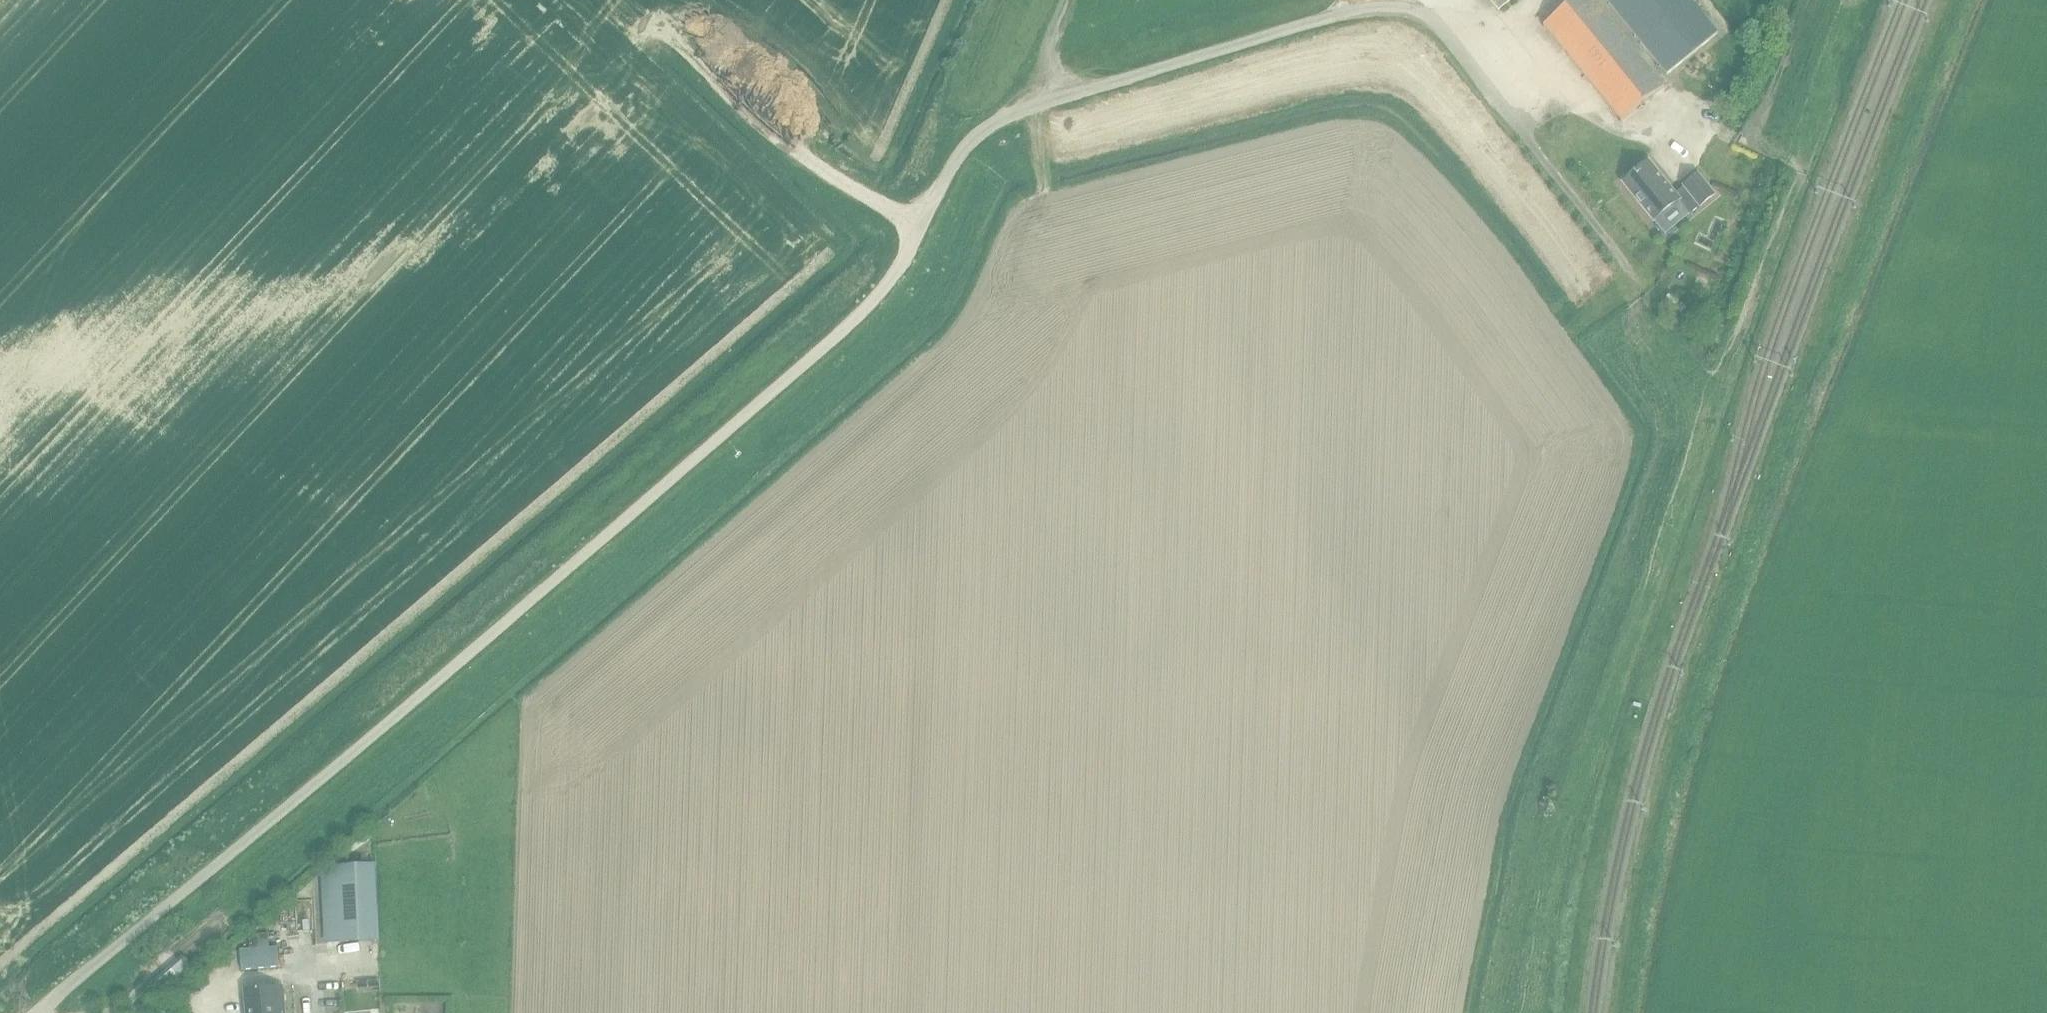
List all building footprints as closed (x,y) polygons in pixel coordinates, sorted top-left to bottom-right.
[(1509,0),(1490,0),(1498,9),(1509,0)] [(1663,86),(1592,0),(1573,0),(1543,24),(1621,121),(1663,86)] [(1667,74),(1717,33),(1690,0),(1606,0),(1667,74)] [(1645,142),(1615,169),(1620,175),(1650,148),(1645,142)] [(1674,193),(1648,161),(1622,183),(1653,221),(1678,201),(1689,214),(1713,194),(1697,174),(1674,193)] [(326,942),(377,940),(374,865),(323,867),(326,942)] [(241,970),(279,966),(276,946),(239,950),(241,970)] [(182,949),(152,978),(162,988),(191,959),(182,949)] [(282,986),(244,989),(246,1012),(284,1012),(282,986)]
